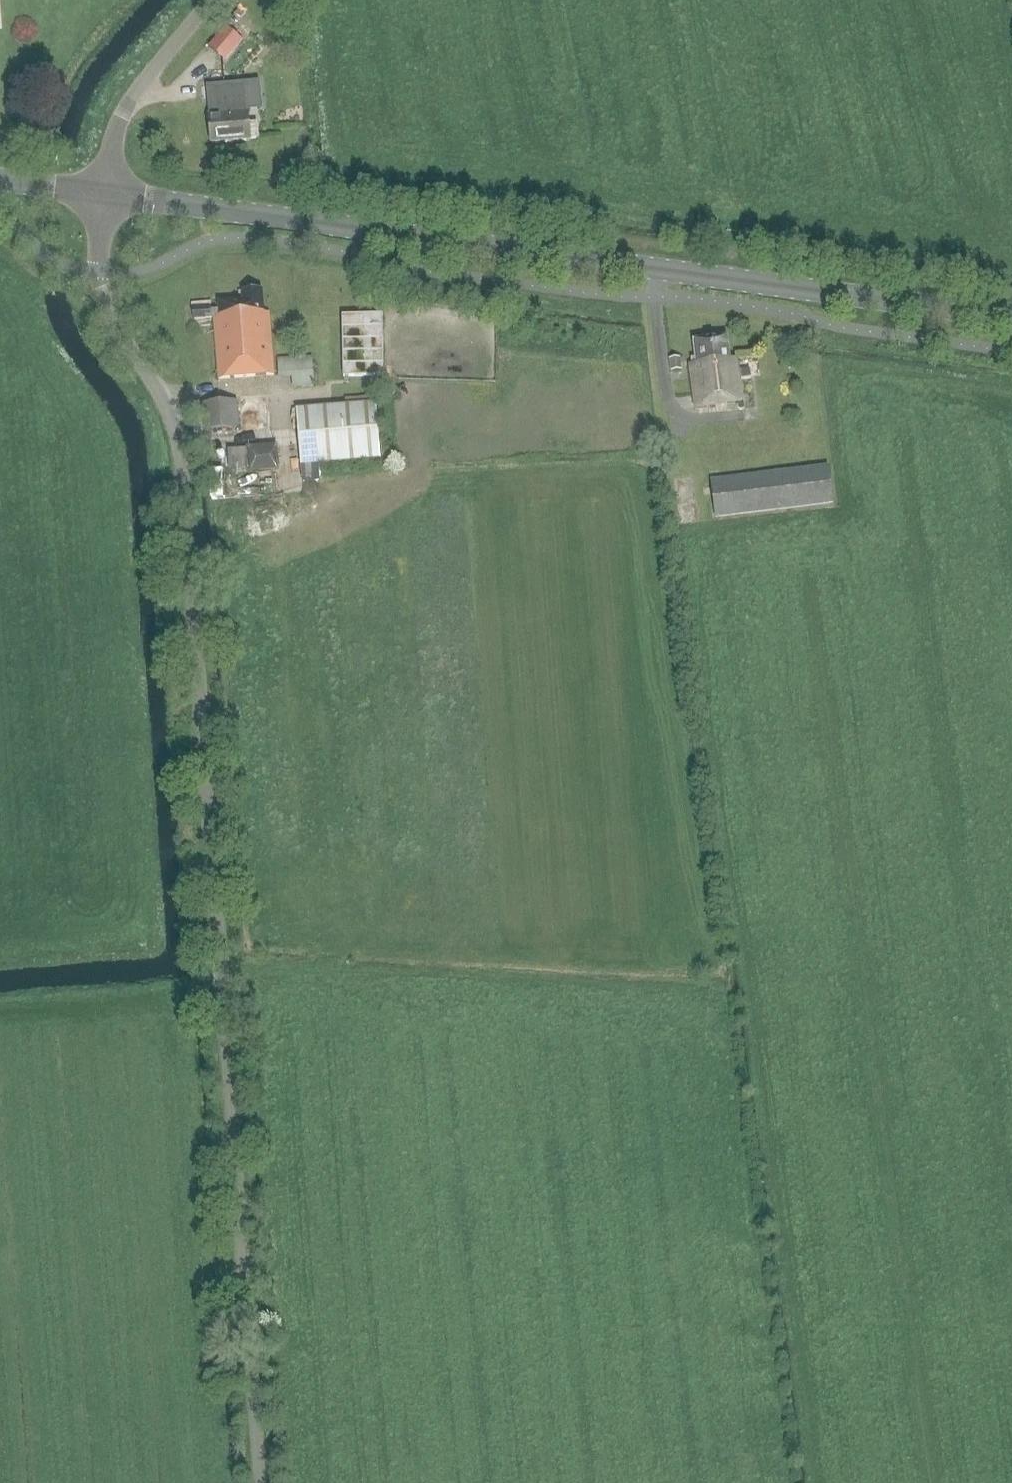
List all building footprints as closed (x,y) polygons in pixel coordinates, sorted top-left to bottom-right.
[(225,25),(209,45),(222,56),(239,36),(225,25)] [(246,82),(206,85),(208,113),(210,144),(249,142),(251,142),(251,139),(258,138),(257,123),(249,124),(246,92),(246,82)] [(271,375),(267,314),(262,314),(260,292),(241,294),(241,301),(217,303),(218,319),(213,319),(217,379),(271,375)] [(209,320),(208,309),(195,310),(195,321),(209,320)] [(389,375),(387,312),(346,314),(348,376),(389,375)] [(742,401),(737,358),(729,359),(726,338),(692,342),(695,365),(690,366),(695,407),(742,401)] [(282,358),(282,374),(297,373),(298,386),(316,385),(316,378),(303,378),(302,357),(282,358)] [(680,371),(678,359),(669,361),(670,372),(680,371)] [(201,404),(202,431),(237,429),(235,402),(201,404)] [(298,412),(297,430),(300,466),(379,461),(375,406),(298,412)] [(250,472),(282,470),(281,444),(231,447),(234,491),(251,490),(250,472)] [(831,503),(827,466),(711,479),(715,516),(831,503)]
